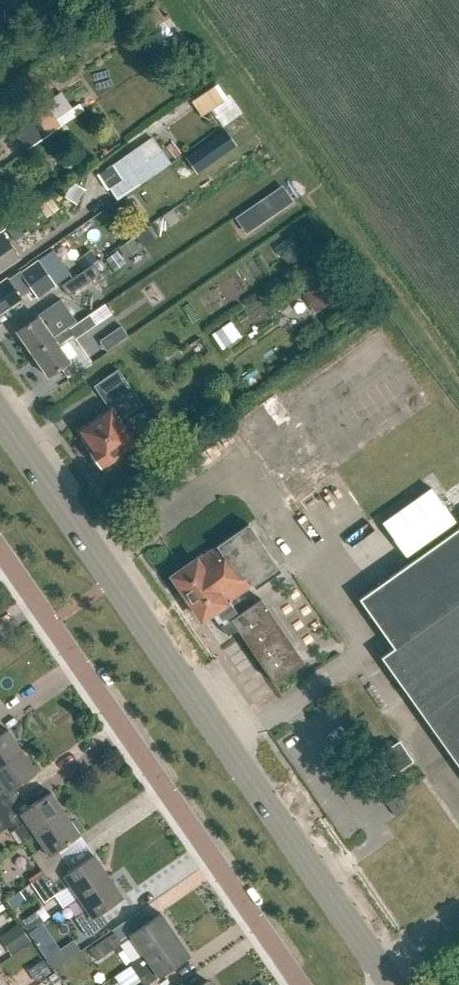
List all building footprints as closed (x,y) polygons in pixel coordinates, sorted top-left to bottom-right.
[(25,0),(10,0),(19,12),(28,4),(25,0)] [(138,35),(148,48),(170,33),(161,19),(138,35)] [(206,106),(221,126),(233,117),(234,119),(242,113),(241,111),(240,111),(226,92),(223,94),(218,86),(198,100),(204,108),(206,106)] [(18,121),(33,143),(82,109),(77,102),(70,106),(59,91),(44,102),(45,102),(18,121)] [(186,158),(197,173),(236,145),(226,130),(186,158)] [(107,188),(115,199),(169,162),(150,135),(94,175),(104,190),(107,188)] [(61,169),(76,169),(76,153),(61,153),(61,169)] [(63,196),(74,203),(83,188),(72,182),(63,196)] [(254,207),(263,221),(292,201),(282,188),(254,207)] [(153,224),(161,235),(185,218),(177,207),(153,224)] [(0,215),(0,232),(13,222),(5,211),(0,215)] [(19,258),(3,235),(0,237),(0,271),(19,258)] [(134,239),(120,249),(127,259),(141,250),(134,239)] [(77,261),(84,270),(98,260),(91,251),(77,261)] [(107,260),(115,272),(125,265),(117,253),(107,260)] [(39,262),(21,274),(27,282),(28,284),(38,299),(56,286),(39,262)] [(94,265),(62,287),(69,297),(101,275),(94,265)] [(0,286),(0,313),(20,299),(15,293),(28,284),(27,282),(21,274),(20,272),(0,286)] [(332,300),(320,283),(301,296),(313,314),(332,300)] [(105,304),(90,315),(91,316),(97,324),(112,314),(105,304)] [(40,318),(19,332),(34,355),(71,330),(70,327),(55,338),(45,324),(60,313),(55,305),(39,316),(40,318)] [(71,330),(34,355),(49,377),(71,362),(60,346),(75,336),(77,340),(98,326),(97,324),(91,316),(71,329),(71,330)] [(213,334),(222,349),(242,335),(232,321),(213,334)] [(121,327),(100,342),(108,353),(129,338),(121,327)] [(90,456),(95,464),(100,465),(103,469),(135,446),(119,422),(143,406),(118,371),(95,388),(110,410),(80,431),(93,451),(92,452),(92,453),(90,456)] [(432,488),(383,523),(406,556),(456,522),(432,488)] [(201,621),(220,608),(273,684),(303,664),(259,600),(246,610),(237,597),(251,587),(252,588),(277,570),(247,526),(215,547),(216,548),(172,578),(201,621)] [(357,599),(392,648),(379,657),(422,717),(458,769),(458,527),(357,599)] [(21,751),(7,729),(0,734),(0,765),(21,751)] [(400,741),(379,755),(393,776),(414,762),(400,741)] [(20,798),(13,788),(36,773),(21,751),(0,765),(0,812),(20,798)] [(20,798),(0,812),(0,832),(0,833),(10,826),(13,830),(23,844),(35,835),(34,835),(65,814),(50,792),(27,808),(20,798)] [(386,804),(395,818),(404,811),(395,798),(386,804)] [(43,874),(63,860),(56,850),(79,834),(65,814),(34,835),(35,835),(42,847),(30,855),(43,874)] [(68,885),(77,897),(108,876),(93,854),(70,870),(63,860),(43,874),(44,874),(31,883),(44,902),(68,885)] [(73,917),(86,936),(106,922),(99,913),(122,897),(108,876),(77,897),(85,909),(73,917)] [(45,922),(38,911),(23,921),(30,931),(45,922)] [(161,913),(130,934),(144,955),(145,955),(175,934),(161,913)] [(30,941),(19,926),(5,935),(16,951),(30,941)] [(114,933),(90,950),(98,962),(122,944),(114,933)] [(142,984),(151,984),(149,983),(159,976),(190,955),(175,934),(145,955),(144,955),(131,964),(139,977),(144,984),(142,984)] [(82,951),(74,939),(47,958),(55,969),(82,951)] [(116,984),(128,984),(134,981),(124,966),(110,976),(116,984)]
